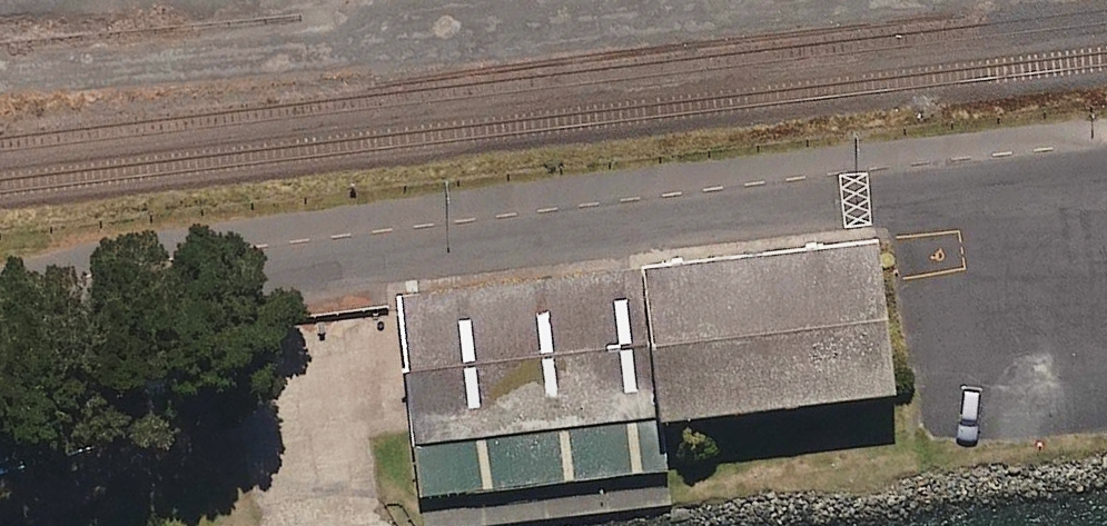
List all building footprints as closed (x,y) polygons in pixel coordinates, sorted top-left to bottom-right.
[(877,239),(643,268),(660,424),(896,396),(877,239)] [(643,268),(395,295),(410,431),(418,498),(665,471),(660,424),(643,268)]
